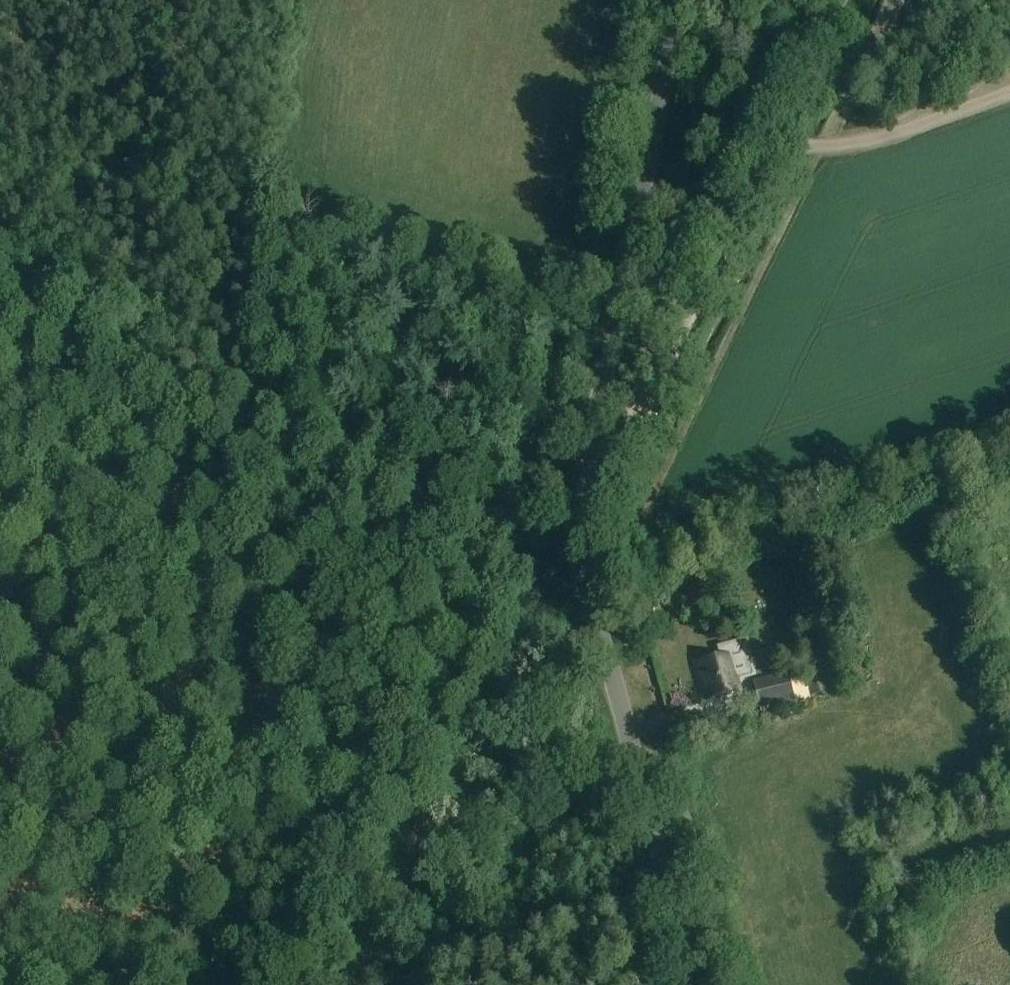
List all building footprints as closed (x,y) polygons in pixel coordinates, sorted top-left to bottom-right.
[(720,659),(698,664),(707,702),(740,693),(737,679),(753,675),(744,641),(718,647),(720,659)] [(789,676),(754,684),(757,698),(761,714),(795,706),(792,690),(789,676)]
